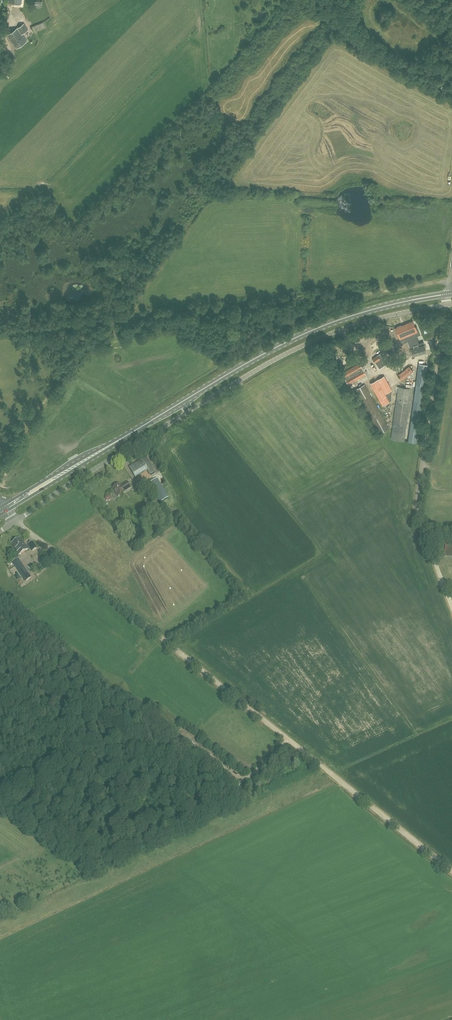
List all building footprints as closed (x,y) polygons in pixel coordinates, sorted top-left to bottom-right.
[(22,34),(28,30),(24,24),(7,35),(16,49),(27,41),(22,34)] [(415,327),(413,321),(400,327),(399,326),(395,327),(400,339),(406,337),(409,344),(412,343),(413,344),(418,342),(415,333),(417,332),(417,331),(418,330),(417,326),(415,327)] [(372,347),(375,350),(382,344),(379,341),(372,347)] [(411,349),(412,354),(426,350),(424,345),(411,349)] [(380,358),(378,355),(372,359),(379,369),(388,363),(383,356),(380,358)] [(348,385),(366,375),(359,363),(342,373),(348,385)] [(415,395),(423,396),(427,365),(419,364),(415,395)] [(397,375),(401,381),(413,371),(409,366),(397,375)] [(350,388),(343,378),(339,380),(346,390),(349,395),(353,392),(350,388)] [(377,380),(370,384),(376,395),(383,406),(389,402),(377,380)] [(365,385),(359,388),(355,390),(379,434),(389,429),(365,385)] [(404,441),(412,389),(399,387),(391,439),(404,441)] [(137,477),(151,470),(145,459),(132,466),(137,477)] [(157,479),(149,483),(160,502),(168,498),(157,479)] [(124,492),(131,487),(128,482),(121,486),(119,484),(113,488),(118,496),(124,493),(124,492)] [(19,555),(28,549),(21,538),(11,544),(19,555)] [(28,544),(33,551),(37,548),(32,541),(28,544)] [(25,582),(31,578),(18,558),(12,562),(25,582)] [(236,780),(221,767),(216,774),(231,786),(236,780)]
